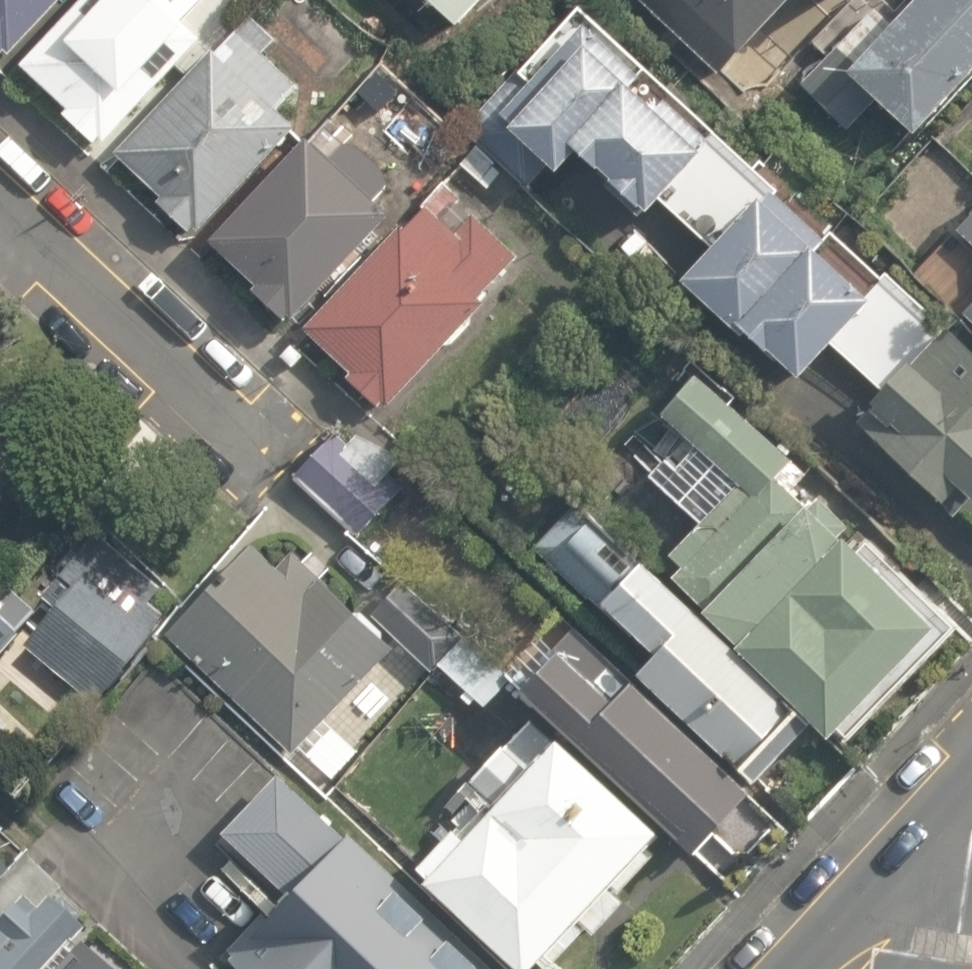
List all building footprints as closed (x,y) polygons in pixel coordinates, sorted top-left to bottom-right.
[(10,53),(60,0),(0,0),(0,44),(10,53)] [(22,65),(107,146),(233,13),(220,0),(84,0),(22,65)] [(472,97),(563,0),(369,0),(472,97)] [(625,0),(617,0),(524,98),(592,163),(601,154),(664,214),(675,202),(723,247),(705,266),(821,376),(840,356),(890,403),(942,348),(927,334),(939,321),(901,284),(912,273),(625,0)] [(748,79),(815,0),(655,0),(748,79)] [(863,77),(941,143),(971,107),(971,0),(929,0),(863,77)] [(214,50),(116,155),(163,199),(158,205),(192,235),(196,230),(200,234),(297,130),(278,112),(301,85),(265,54),(278,40),(252,17),(217,54),(214,50)] [(290,317),(295,321),(392,218),(376,203),(391,188),(387,177),(379,164),(368,154),(357,147),(346,146),(329,130),(314,145),(308,140),(212,243),(259,287),(253,293),(285,322),(290,317)] [(385,406),(389,409),(448,347),(455,346),(473,327),(474,317),(486,304),(481,299),(520,258),(474,216),(471,219),(458,206),(463,201),(459,197),(461,194),(457,189),(452,193),(445,187),(405,231),(402,228),(306,332),(353,375),(348,380),(381,410),(385,406)] [(884,416),(970,497),(971,495),(971,323),(884,416)] [(739,654),(815,726),(832,744),(835,742),(845,751),(962,631),(871,543),(860,554),(847,541),(845,544),(841,541),(853,530),(821,499),(810,508),(794,492),(809,476),(733,408),(741,400),(706,371),(664,418),(688,440),(651,480),(701,527),(673,558),(685,569),(675,580),(709,613),(706,617),(742,649),(739,654)] [(337,435),(295,480),(359,539),(400,494),(385,480),(401,462),(394,455),(360,436),(349,447),(337,435)] [(657,660),(640,678),(757,787),(815,726),(739,654),(579,504),(536,550),(604,613),(606,610),(657,660)] [(95,707),(166,619),(151,606),(163,592),(94,535),(40,600),(55,613),(24,650),(47,670),(41,678),(61,695),(69,686),(95,707)] [(278,569),(255,547),(170,636),(295,757),(397,651),(385,641),(384,633),(364,615),(355,615),(320,581),(332,568),(314,552),(304,563),(293,554),(278,569)] [(398,587),(372,616),(405,646),(431,617),(398,587)] [(17,638),(0,622),(0,657),(17,638)] [(523,697),(696,858),(755,798),(577,628),(555,650),(543,638),(507,677),(512,681),(526,694),(523,697)] [(463,639),(438,667),(467,692),(462,698),(473,707),(478,701),(487,709),(512,681),(507,677),(463,639)] [(461,828),(420,872),(432,882),(427,887),(514,968),(540,968),(542,967),(545,968),(556,968),(589,932),(596,938),(626,905),(620,899),(658,856),(651,850),(662,837),(561,743),(559,746),(533,721),(462,794),(473,804),(455,823),(461,828)] [(353,836),(349,840),(283,776),(225,836),(287,895),(233,948),(231,950),(236,955),(230,961),(238,968),(493,968),(353,836)] [(11,872),(0,862),(0,884),(11,872)] [(79,950),(72,943),(86,929),(79,923),(85,918),(63,897),(58,903),(52,896),(38,910),(25,897),(0,923),(0,968),(61,968),(79,950)] [(61,968),(147,968),(101,926),(79,950),(61,968)]
